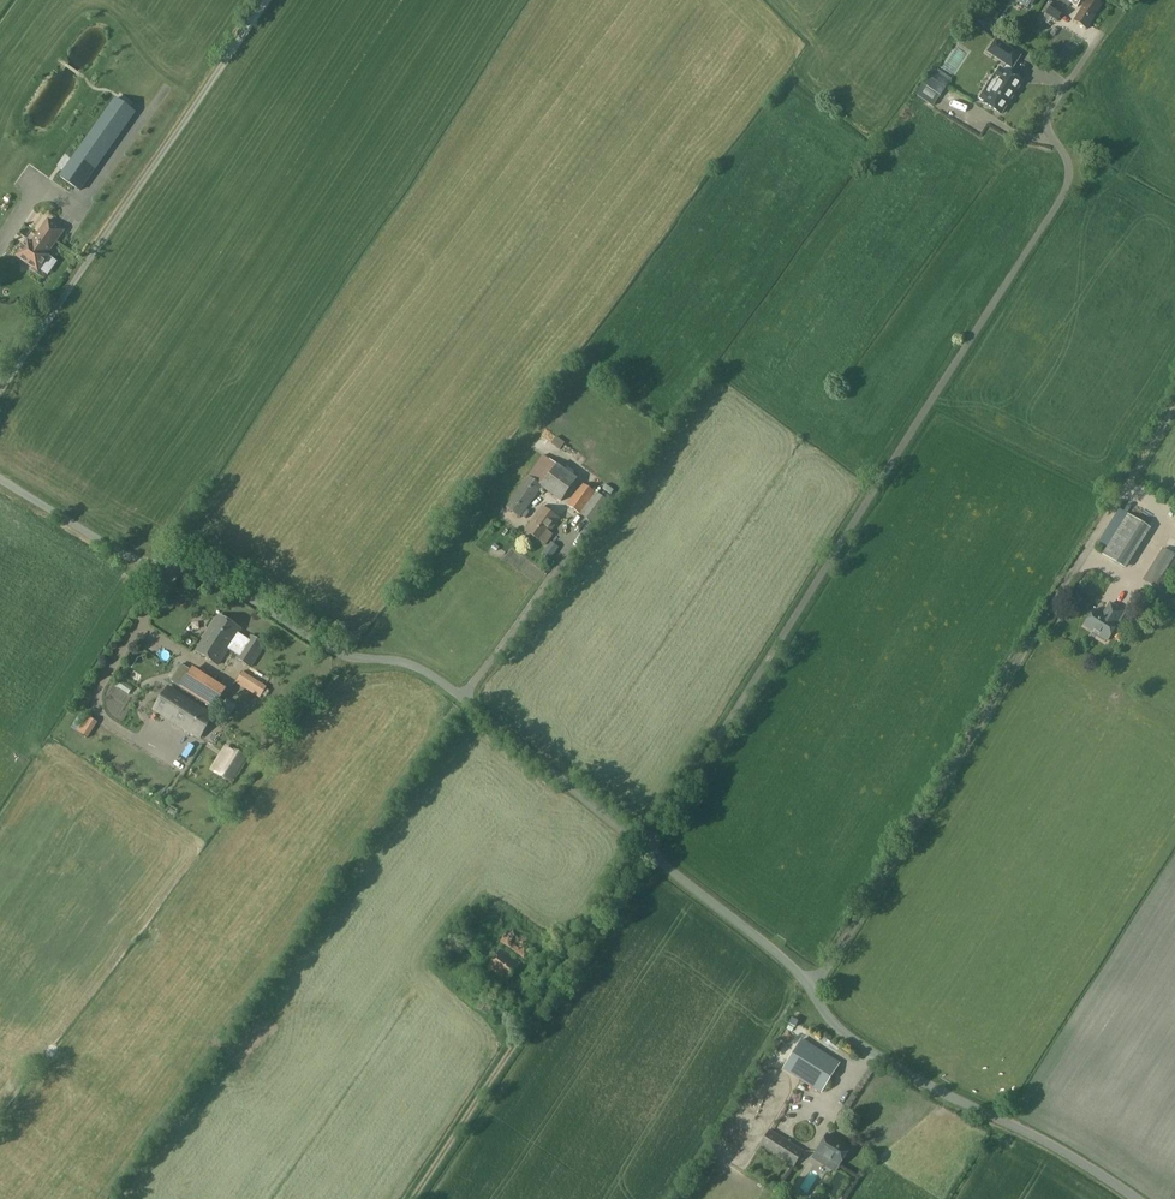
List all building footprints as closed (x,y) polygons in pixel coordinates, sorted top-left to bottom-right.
[(1027,8),(1029,4),(1032,6),(1036,0),(1014,0),(1027,8)] [(1102,5),(1094,0),(1087,0),(1074,21),(1087,29),(1102,5)] [(1057,21),(1063,11),(1051,3),(1045,14),(1057,21)] [(218,23),(224,15),(217,11),(212,19),(218,23)] [(1052,30),(1050,34),(1052,35),(1054,36),(1055,35),(1057,33),(1058,30),(1055,28),(1054,28),(1053,29),(1052,30)] [(982,92),(977,99),(982,102),(982,103),(984,105),(985,105),(992,110),(999,114),(1001,116),(1002,115),(1006,109),(1007,107),(1010,103),(1023,82),(1024,81),(1016,76),(1017,74),(1012,71),(1022,56),(1013,50),(996,38),(995,39),(986,52),(998,60),(1007,66),(1004,69),(999,66),(995,73),(993,75),(985,87),(982,92)] [(954,80),(966,57),(956,51),(943,74),(954,80)] [(924,86),(917,96),(923,100),(925,102),(929,104),(930,105),(933,107),(940,97),(947,88),(950,83),(937,75),(933,72),(931,75),(925,84),(924,86)] [(116,98),(60,177),(80,191),(135,112),(116,98)] [(16,128),(25,119),(19,114),(11,123),(16,128)] [(20,250),(15,257),(21,261),(32,268),(34,270),(35,271),(38,273),(41,269),(47,261),(51,256),(48,254),(55,245),(57,242),(65,231),(62,228),(53,222),(48,218),(38,232),(37,233),(36,235),(31,242),(28,239),(23,245),(20,250)] [(556,437),(551,443),(556,447),(560,450),(565,443),(556,436),(556,437)] [(530,477),(507,507),(520,516),(540,487),(541,485),(561,499),(576,478),(557,464),(557,465),(543,456),(529,476),(530,477)] [(595,525),(610,503),(609,502),(582,484),(569,502),(567,505),(595,525)] [(546,545),(553,535),(550,533),(560,519),(542,506),(525,529),(546,545)] [(1123,567),(1149,527),(1129,514),(1112,540),(1108,538),(1101,549),(1105,552),(1103,555),(1123,567)] [(495,552),(499,547),(494,544),(491,548),(495,552)] [(1174,581),(1174,556),(1163,548),(1143,580),(1167,595),(1174,581)] [(1159,592),(1152,596),(1152,597),(1155,604),(1161,601),(1163,600),(1159,592)] [(1116,623),(1123,612),(1110,603),(1103,614),(1094,609),(1084,625),(1098,634),(1097,637),(1105,641),(1106,639),(1108,640),(1118,624),(1116,623)] [(218,666),(231,645),(240,652),(236,658),(251,668),(265,645),(241,630),(219,616),(196,651),(218,666)] [(181,664),(170,680),(171,681),(181,687),(191,670),(181,664)] [(243,671),(235,682),(260,698),(267,687),(243,671)] [(215,681),(201,702),(214,710),(227,689),(215,681)] [(168,687),(154,708),(200,737),(213,716),(168,687)] [(87,716),(77,731),(88,738),(97,722),(87,716)] [(232,750),(217,774),(231,783),(246,759),(232,750)] [(502,921),(487,910),(479,921),(494,931),(502,921)] [(532,947),(509,930),(501,942),(523,959),(532,947)] [(500,950),(487,967),(507,981),(519,964),(500,950)] [(453,973),(460,980),(467,974),(461,967),(453,973)] [(471,1004),(488,1014),(494,1003),(478,994),(471,1004)] [(789,1024),(795,1027),(798,1021),(792,1018),(789,1024)] [(784,1069),(820,1092),(839,1063),(803,1040),(784,1069)] [(800,1123),(793,1132),(806,1142),(814,1134),(800,1123)] [(760,1146),(790,1165),(788,1167),(791,1169),(802,1151),(770,1130),(760,1146)] [(827,1134),(816,1151),(839,1165),(850,1148),(827,1134)] [(798,1190),(807,1195),(817,1176),(808,1171),(798,1190)]
